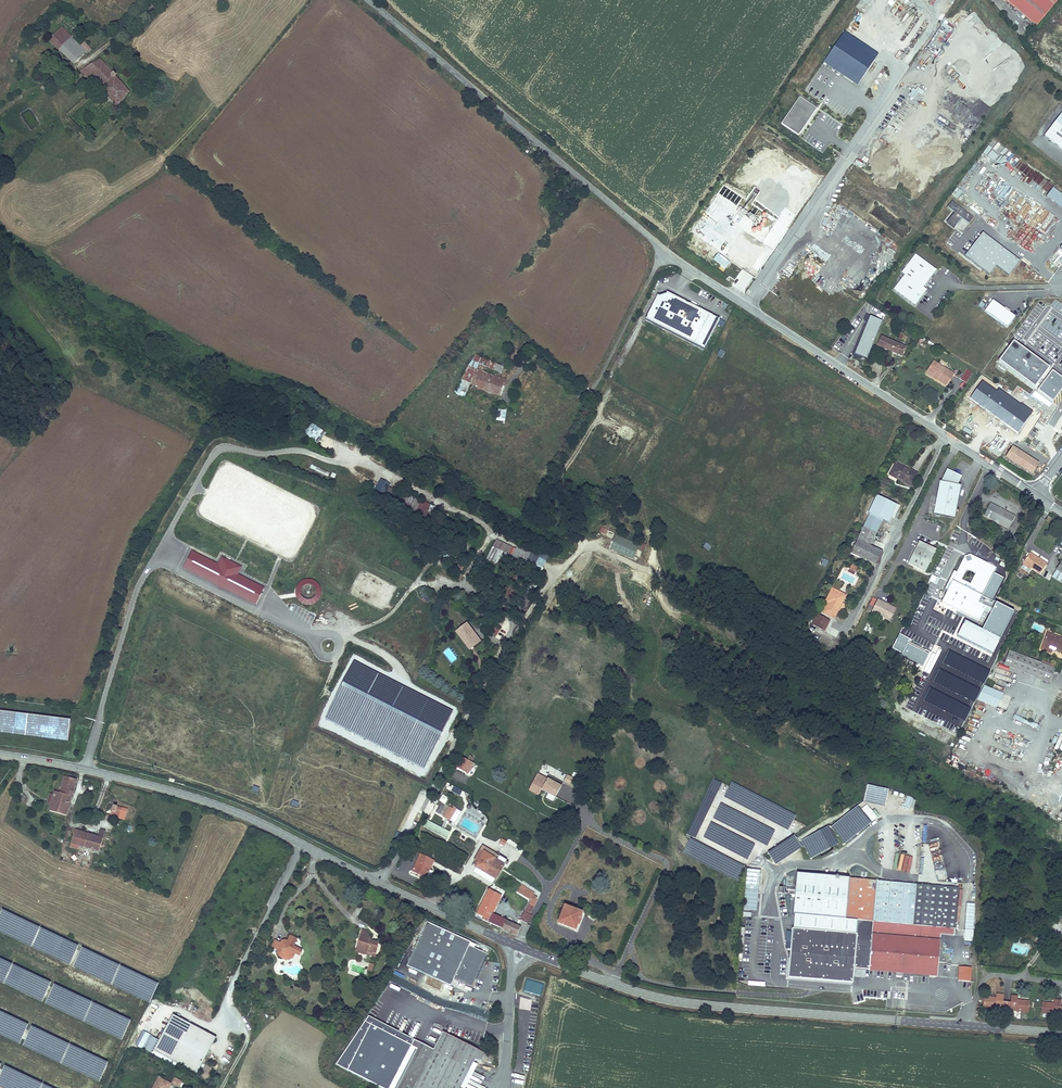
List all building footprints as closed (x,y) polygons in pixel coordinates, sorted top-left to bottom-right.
[(1056,0),(1005,0),(1035,25),(1056,0)] [(82,52),(59,29),(48,41),(71,63),(82,52)] [(857,87),(875,60),(842,36),(823,64),(857,87)] [(97,57),(90,63),(108,81),(111,78),(108,76),(111,73),(97,57)] [(90,63),(80,70),(88,79),(116,105),(129,92),(113,77),(111,78),(108,81),(90,63)] [(818,109),(800,97),(781,125),(799,137),(818,109)] [(1044,136),(1061,150),(1061,113),(1044,136)] [(993,139),(983,153),(1007,169),(1011,163),(1014,166),(1020,158),(993,139)] [(887,173),(884,178),(891,182),(894,177),(887,173)] [(1041,199),(1061,214),(1061,199),(1048,190),(1041,199)] [(973,217),(952,201),(948,207),(955,213),(956,213),(952,218),(957,222),(961,217),(961,218),(968,223),(973,217)] [(956,213),(955,213),(947,223),(953,228),(961,218),(961,217),(957,222),(952,218),(956,213)] [(1009,276),(1020,262),(984,233),(965,257),(990,275),(997,266),(1009,276)] [(730,262),(718,253),(713,259),(725,268),(730,262)] [(893,290),(915,306),(924,294),(923,293),(924,292),(923,289),(922,288),(923,288),(936,270),(916,254),(902,273),(905,275),(893,290)] [(658,296),(646,321),(704,350),(720,320),(668,293),(667,294),(659,297),(658,296)] [(1004,308),(993,300),(984,311),(1007,328),(1015,316),(1010,312),(1009,314),(1003,310),(1004,308)] [(855,354),(867,359),(882,321),(870,316),(855,354)] [(906,347),(881,336),(877,345),(902,357),(906,347)] [(1043,383),(1039,380),(1048,368),(1013,342),(999,361),(1034,388),(1037,384),(1040,387),(1038,391),(1053,402),(1061,389),(1061,378),(1052,371),(1043,383)] [(720,349),(716,355),(721,358),(725,351),(720,349)] [(954,374),(934,362),(926,374),(946,387),(954,374)] [(504,367),(497,364),(494,371),(500,374),(504,367)] [(972,372),(966,369),(960,379),(966,383),(972,372)] [(488,374),(477,370),(472,383),(483,387),(488,374)] [(504,381),(492,377),(487,390),(500,394),(504,381)] [(982,382),(971,398),(1017,432),(1029,416),(996,392),(982,382)] [(996,392),(1029,416),(1032,412),(1021,404),(1021,405),(999,389),(996,392)] [(505,422),(507,408),(498,407),(496,420),(505,422)] [(327,432),(312,423),(305,433),(320,443),(327,432)] [(1006,459),(1033,476),(1040,464),(1013,448),(1006,459)] [(919,473),(896,462),(891,472),(899,476),(897,479),(912,487),(919,473)] [(947,469),(941,481),(940,481),(933,514),(955,518),(961,485),(958,484),(962,476),(947,469)] [(391,500),(397,492),(389,487),(384,495),(391,500)] [(868,513),(869,514),(883,520),(888,523),(897,505),(876,495),(868,513)] [(414,514),(427,521),(435,507),(421,500),(414,514)] [(1015,516),(991,503),(984,516),(1008,528),(1015,516)] [(877,532),(883,520),(869,514),(863,526),(877,532)] [(882,551),(871,546),(877,532),(863,526),(850,553),(876,565),(882,551)] [(602,527),(600,532),(613,537),(615,533),(602,527)] [(616,535),(610,549),(633,559),(635,556),(640,558),(645,544),(642,543),(641,545),(616,535)] [(515,549),(497,540),(486,560),(504,569),(515,549)] [(908,564),(925,572),(936,549),(919,541),(908,564)] [(705,542),(702,547),(708,551),(712,547),(705,542)] [(941,549),(931,571),(939,575),(949,553),(941,549)] [(218,564),(191,550),(182,567),(255,605),(264,588),(238,574),(242,567),(221,556),(218,564)] [(1040,574),(1047,563),(1030,552),(1021,566),(1022,567),(1023,565),(1030,570),(1031,568),(1040,574)] [(994,573),(996,567),(970,554),(965,556),(956,572),(954,571),(944,590),(947,591),(941,602),(958,611),(957,613),(983,626),(981,630),(965,622),(958,637),(992,654),(1014,612),(992,600),(1003,578),(994,573)] [(825,567),(828,561),(823,558),(820,565),(825,567)] [(1056,570),(1052,577),(1061,583),(1061,573),(1056,570)] [(928,581),(936,585),(940,578),(932,574),(928,581)] [(360,592),(359,599),(364,601),(368,599),(372,601),(380,601),(386,599),(393,597),(398,587),(393,584),(392,587),(391,596),(386,597),(381,580),(381,579),(371,575),(371,584),(366,585),(370,585),(370,588),(364,588),(362,587),(353,589),(360,592)] [(294,585),(300,606),(323,600),(319,585),(308,588),(306,581),(294,585)] [(843,603),(847,595),(832,588),(825,601),(827,602),(822,613),(834,619),(839,610),(844,612),(847,605),(843,603)] [(923,609),(928,595),(923,593),(918,607),(923,609)] [(874,607),(871,612),(876,614),(877,613),(885,617),(884,618),(890,621),(896,608),(878,599),(877,600),(873,597),(869,604),(874,607)] [(956,636),(963,620),(935,608),(928,624),(956,636)] [(816,615),(811,625),(824,631),(829,621),(816,615)] [(473,631),(467,623),(463,625),(470,633),(473,631)] [(470,633),(463,625),(455,632),(463,641),(464,640),(467,645),(469,643),(472,648),(481,641),(473,631),(470,633)] [(901,656),(923,667),(929,654),(925,652),(926,651),(909,643),(911,640),(899,634),(892,649),(902,654),(901,656)] [(1059,639),(1060,636),(1056,634),(1051,636),(1046,634),(1040,649),(1051,653),(1052,650),(1055,651),(1056,650),(1061,652),(1061,640),(1059,639)] [(463,641),(469,650),(472,648),(469,643),(467,645),(464,640),(463,641)] [(949,650),(942,663),(983,684),(990,671),(949,650)] [(452,712),(354,662),(324,719),(423,769),(452,712)] [(939,669),(933,682),(974,703),(980,690),(939,669)] [(1003,694),(984,685),(978,700),(997,708),(1003,694)] [(930,688),(923,701),(964,721),(971,709),(930,688)] [(0,712),(0,732),(68,741),(70,721),(0,712)] [(458,768),(469,774),(475,764),(472,763),(468,760),(463,758),(458,768)] [(561,786),(537,774),(528,790),(538,795),(540,790),(555,798),(561,786)] [(67,815),(76,780),(64,776),(60,793),(54,791),(53,794),(51,805),(49,811),(67,815)] [(451,792),(460,796),(463,788),(454,784),(451,792)] [(868,789),(867,800),(885,802),(886,791),(868,789)] [(26,799),(19,794),(15,799),(22,804),(26,799)] [(906,796),(903,804),(913,808),(915,800),(906,796)] [(439,814),(444,806),(441,803),(436,812),(439,814)] [(879,815),(874,808),(872,810),(866,804),(861,809),(872,821),(879,815)] [(125,820),(128,809),(114,805),(111,816),(125,820)] [(449,807),(444,817),(454,823),(460,813),(460,812),(452,807),(452,808),(449,807)] [(860,831),(868,824),(855,811),(848,818),(860,831)] [(447,838),(450,832),(426,820),(423,826),(447,838)] [(847,842),(855,835),(843,821),(835,828),(847,842)] [(83,846),(87,833),(75,829),(70,846),(79,849),(80,845),(83,846)] [(99,851),(105,830),(100,829),(98,836),(87,833),(83,846),(99,851)] [(460,873),(468,855),(444,844),(435,861),(460,873)] [(496,854),(482,846),(475,860),(478,862),(475,868),(485,873),(496,879),(507,860),(498,855),(499,853),(497,852),(496,854)] [(781,852),(775,856),(779,861),(784,858),(781,852)] [(434,861),(420,854),(411,872),(425,879),(434,861)] [(747,869),(743,909),(757,910),(760,870),(747,869)] [(848,878),(796,873),(792,914),(793,914),(845,918),(848,878)] [(954,887),(848,878),(845,918),(856,919),(951,927),(954,887)] [(522,919),(527,921),(532,913),(530,912),(533,907),(534,907),(537,901),(535,900),(537,897),(533,895),(535,893),(522,885),(518,892),(518,893),(530,899),(522,919)] [(483,919),(489,922),(493,913),(502,895),(489,889),(477,913),(484,916),(483,919)] [(975,903),(966,903),(963,941),(972,942),(975,903)] [(582,912),(563,905),(556,924),(575,931),(582,912)] [(489,922),(503,928),(506,921),(507,919),(493,913),(489,922)] [(845,918),(793,914),(792,927),(855,933),(856,919),(845,918)] [(951,927),(856,919),(855,933),(852,967),(868,968),(871,928),(907,931),(907,936),(936,939),(936,934),(951,935),(951,927)] [(514,934),(518,927),(506,921),(503,928),(514,934)] [(475,944),(426,922),(406,966),(450,986),(454,978),(472,986),(487,954),(474,948),(475,944)] [(792,927),(791,927),(786,975),(851,981),(855,933),(792,927)] [(871,928),(868,968),(894,971),(894,976),(901,976),(902,972),(934,975),(937,939),(907,936),(907,931),(871,928)] [(376,948),(378,942),(373,941),(372,941),(366,931),(361,929),(359,937),(362,938),(358,950),(370,953),(376,950),(376,948)] [(300,956),(303,950),(294,946),(298,939),(290,935),(288,940),(285,945),(281,942),(280,943),(278,941),(274,949),(278,951),(276,955),(286,961),(293,959),(296,954),(300,956)] [(375,958),(377,948),(376,948),(376,950),(370,953),(358,950),(362,938),(359,937),(355,952),(375,958)] [(970,982),(971,968),(959,967),(958,981),(970,982)] [(1007,1009),(1007,1002),(1003,1002),(1003,994),(997,994),(996,998),(984,997),(983,1007),(1007,1009)] [(1017,1000),(1018,995),(1011,995),(1011,1002),(1007,1002),(1007,1009),(1028,1011),(1029,1001),(1017,1000)] [(1061,1000),(1054,1000),(1054,1003),(1042,1002),(1041,1014),(1061,1016),(1061,1007),(1060,1007),(1061,1000)] [(216,1038),(173,1015),(154,1051),(197,1074),(216,1038)] [(485,1054),(442,1032),(433,1050),(414,1040),(389,1087),(461,1087),(475,1060),(481,1062),(481,1061),(485,1054)] [(153,1036),(147,1033),(139,1048),(145,1051),(153,1036)] [(158,1076),(152,1087),(169,1087),(171,1083),(158,1076)] [(182,1081),(174,1077),(172,1082),(180,1086),(182,1081)]
